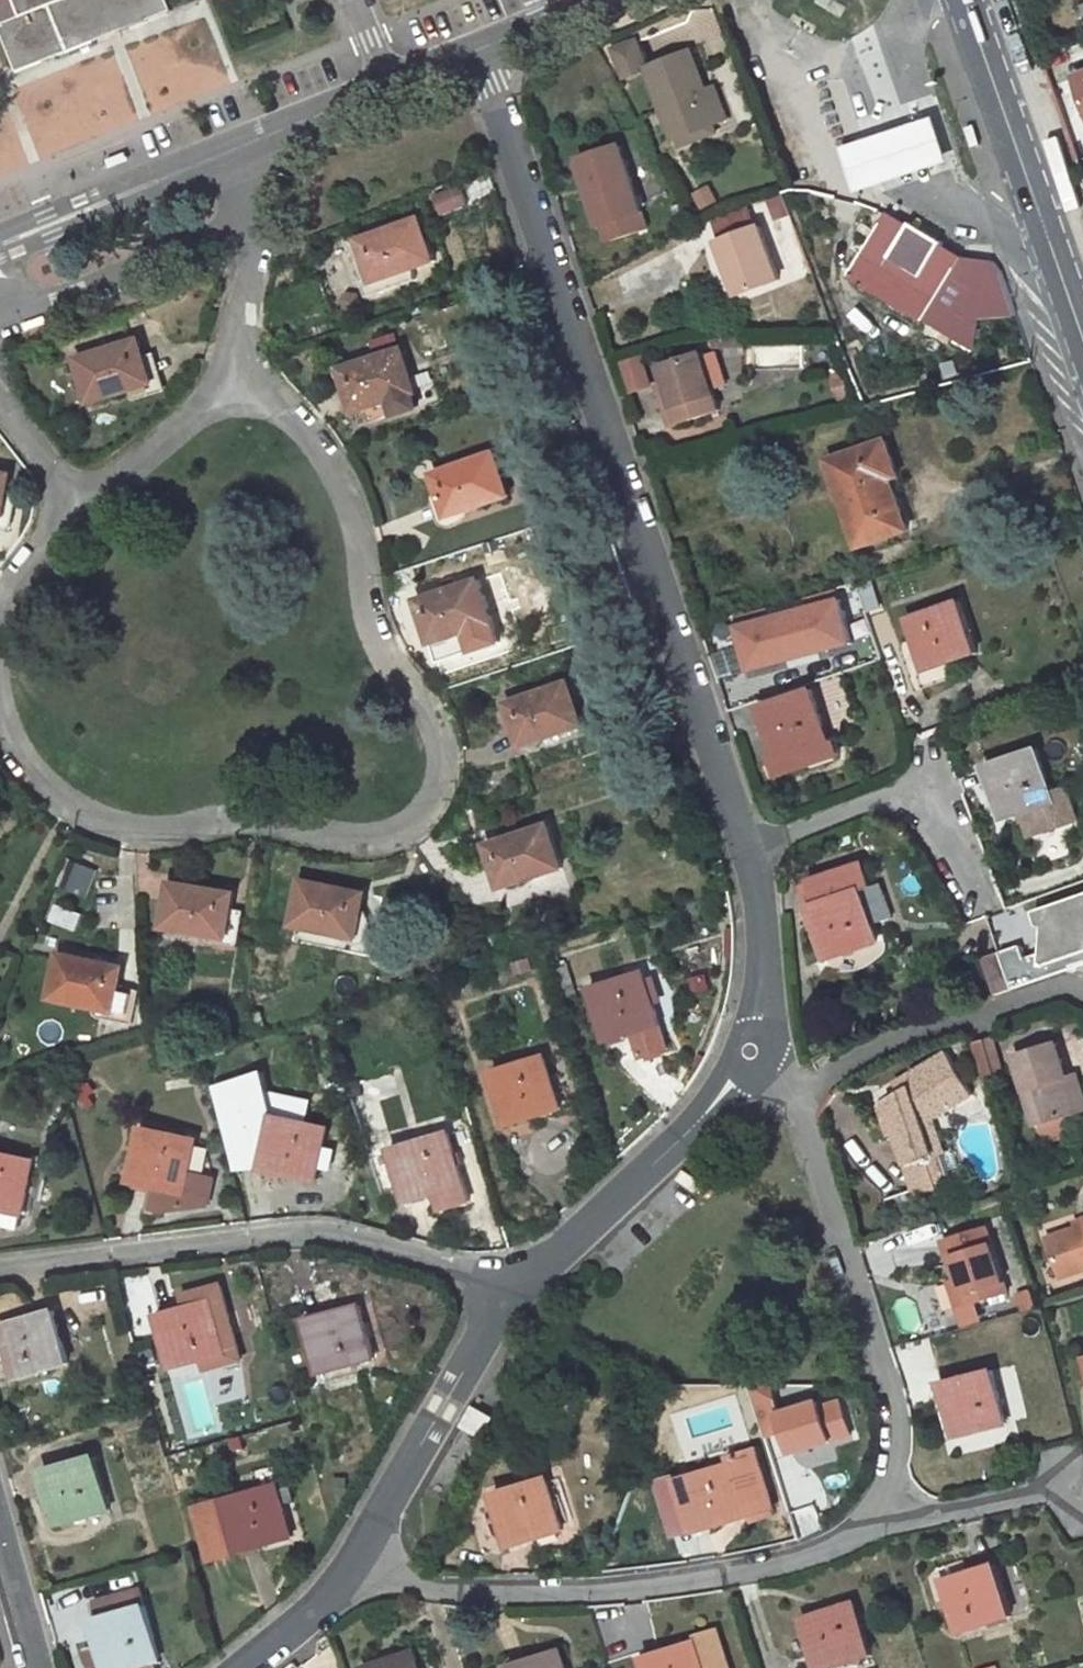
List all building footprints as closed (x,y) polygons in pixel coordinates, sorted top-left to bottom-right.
[(3,24),(20,71),(176,9),(172,0),(64,0),(3,24)] [(707,100),(688,54),(646,70),(675,140),(680,138),(712,125),(726,120),(717,96),(707,100)] [(929,118),(836,147),(850,193),(944,164),(929,118)] [(682,146),(715,133),(712,125),(680,138),(682,146)] [(975,126),(967,128),(973,147),(981,144),(975,126)] [(582,159),(594,190),(587,193),(600,227),(606,225),(611,240),(651,226),(620,146),(582,159)] [(574,162),(587,193),(594,190),(582,159),(574,162)] [(443,215),(460,207),(451,189),(434,197),(443,215)] [(855,275),(929,319),(967,255),(945,243),(947,240),(914,220),(912,224),(892,212),(855,275)] [(412,271),(435,263),(421,221),(367,239),(374,260),(367,263),(379,295),(416,283),(412,271)] [(739,296),(780,280),(761,225),(719,242),(739,296)] [(93,401),(155,382),(148,360),(140,362),(134,341),(79,358),(93,401)] [(401,349),(347,366),(355,387),(346,391),(353,412),(359,410),(364,424),(415,406),(411,393),(416,392),(401,349)] [(686,419),(714,410),(721,408),(716,394),(704,357),(702,352),(661,366),(667,383),(658,386),(672,424),(686,419)] [(704,357),(716,394),(730,389),(718,352),(704,357)] [(622,361),(632,394),(656,387),(646,354),(622,361)] [(695,444),(722,435),(714,410),(686,419),(695,444)] [(912,530),(889,468),(898,465),(889,442),(831,461),(861,548),(912,530)] [(447,518),(511,497),(495,453),(439,472),(446,494),(440,496),(447,518)] [(5,519),(10,496),(1,495),(7,471),(0,469),(0,517),(5,519)] [(424,623),(431,644),(442,641),(442,642),(493,625),(479,581),(424,599),(431,621),(424,623)] [(860,647),(848,593),(739,616),(750,670),(860,647)] [(908,619),(927,672),(954,663),(953,662),(979,654),(960,602),(908,619)] [(581,727),(567,685),(513,702),(520,723),(513,725),(521,747),(581,727)] [(785,773),(815,763),(810,748),(830,741),(823,721),(825,720),(814,688),(761,707),(771,735),(772,734),(779,758),(774,760),(779,772),(782,773),(785,773)] [(815,763),(835,756),(830,741),(810,748),(815,763)] [(1039,749),(987,767),(996,794),(997,794),(1005,820),(1057,802),(1050,781),(1052,781),(1039,749)] [(501,889),(561,871),(548,826),(494,842),(501,867),(494,869),(501,889)] [(863,864),(808,882),(816,906),(810,908),(818,932),(819,932),(828,959),(879,942),(873,922),(878,920),(880,925),(893,921),(882,885),(872,888),(863,864)] [(295,925),(355,937),(359,915),(352,914),(357,891),(303,882),(295,925)] [(816,906),(808,882),(802,884),(810,908),(816,906)] [(160,929),(236,942),(242,912),(225,909),(226,894),(168,884),(160,929)] [(1035,908),(1047,949),(1028,954),(1026,946),(1005,952),(1014,983),(1082,965),(1082,895),(1035,908)] [(1012,989),(1000,948),(984,953),(996,994),(1012,989)] [(47,999),(109,1014),(115,992),(108,991),(114,966),(58,954),(47,999)] [(593,988),(611,1041),(635,1033),(643,1056),(670,1047),(646,972),(593,988)] [(1015,1054),(1036,1125),(1077,1114),(1067,1077),(1057,1042),(1015,1054)] [(973,1097),(949,1053),(915,1072),(920,1081),(879,1104),(889,1134),(896,1132),(906,1163),(904,1163),(913,1190),(914,1195),(960,1180),(950,1150),(933,1156),(922,1125),(973,1097)] [(564,1107),(547,1056),(525,1063),(525,1062),(495,1071),(512,1125),(539,1116),(539,1115),(564,1107)] [(1077,1074),(1067,1077),(1077,1114),(1082,1112),(1082,1095),(1077,1074)] [(276,1117),(264,1170),(317,1183),(329,1130),(307,1126),(307,1123),(276,1117)] [(147,1127),(132,1182),(157,1188),(151,1209),(157,1213),(209,1209),(215,1184),(190,1177),(199,1142),(178,1137),(178,1135),(147,1127)] [(472,1202),(451,1132),(430,1140),(429,1138),(395,1149),(411,1202),(439,1193),(443,1210),(472,1202)] [(22,1231),(35,1162),(12,1157),(13,1155),(0,1153),(0,1226),(22,1231)] [(914,1195),(913,1190),(884,1199),(887,1209),(916,1199),(914,1195)] [(1077,1221),(1080,1226),(1048,1238),(1063,1279),(1082,1272),(1082,1219),(1077,1221)] [(943,1242),(956,1281),(966,1309),(1008,1294),(986,1227),(943,1242)] [(949,1284),(958,1312),(966,1309),(956,1281),(949,1284)] [(173,1366),(225,1350),(211,1300),(159,1315),(173,1366)] [(358,1302),(306,1319),(321,1372),(374,1355),(358,1302)] [(72,1361),(56,1310),(3,1324),(19,1376),(72,1361)] [(997,1368),(944,1381),(958,1434),(1012,1421),(997,1368)] [(857,1438),(845,1392),(786,1408),(778,1379),(753,1386),(767,1436),(792,1429),(798,1454),(857,1438)] [(477,1405),(466,1425),(484,1436),(495,1414),(477,1405)] [(698,1528),(754,1512),(751,1504),(777,1496),(764,1452),(682,1477),(698,1528)] [(113,1508),(98,1454),(45,1470),(61,1525),(113,1508)] [(497,1490),(514,1543),(566,1525),(548,1472),(497,1490)] [(698,1528),(682,1477),(664,1483),(679,1533),(698,1528)] [(294,1533),(277,1481),(226,1497),(231,1514),(242,1548),(294,1533)] [(756,1520),(782,1512),(777,1496),(751,1504),(754,1512),(756,1520)] [(231,1514),(226,1497),(197,1506),(212,1557),(228,1552),(218,1518),(231,1514)] [(242,1548),(231,1514),(218,1518),(228,1552),(242,1548)] [(947,1578),(963,1631),(1014,1615),(996,1563),(947,1578)] [(857,1600),(805,1617),(822,1667),(831,1667),(876,1652),(857,1600)] [(161,1659),(145,1606),(92,1620),(100,1645),(89,1649),(94,1667),(127,1667),(161,1659)] [(700,1640),(645,1657),(649,1667),(709,1667),(700,1640)] [(509,1665),(510,1667),(568,1667),(561,1648),(509,1665)] [(417,1650),(366,1665),(367,1667),(424,1667),(417,1650)]
